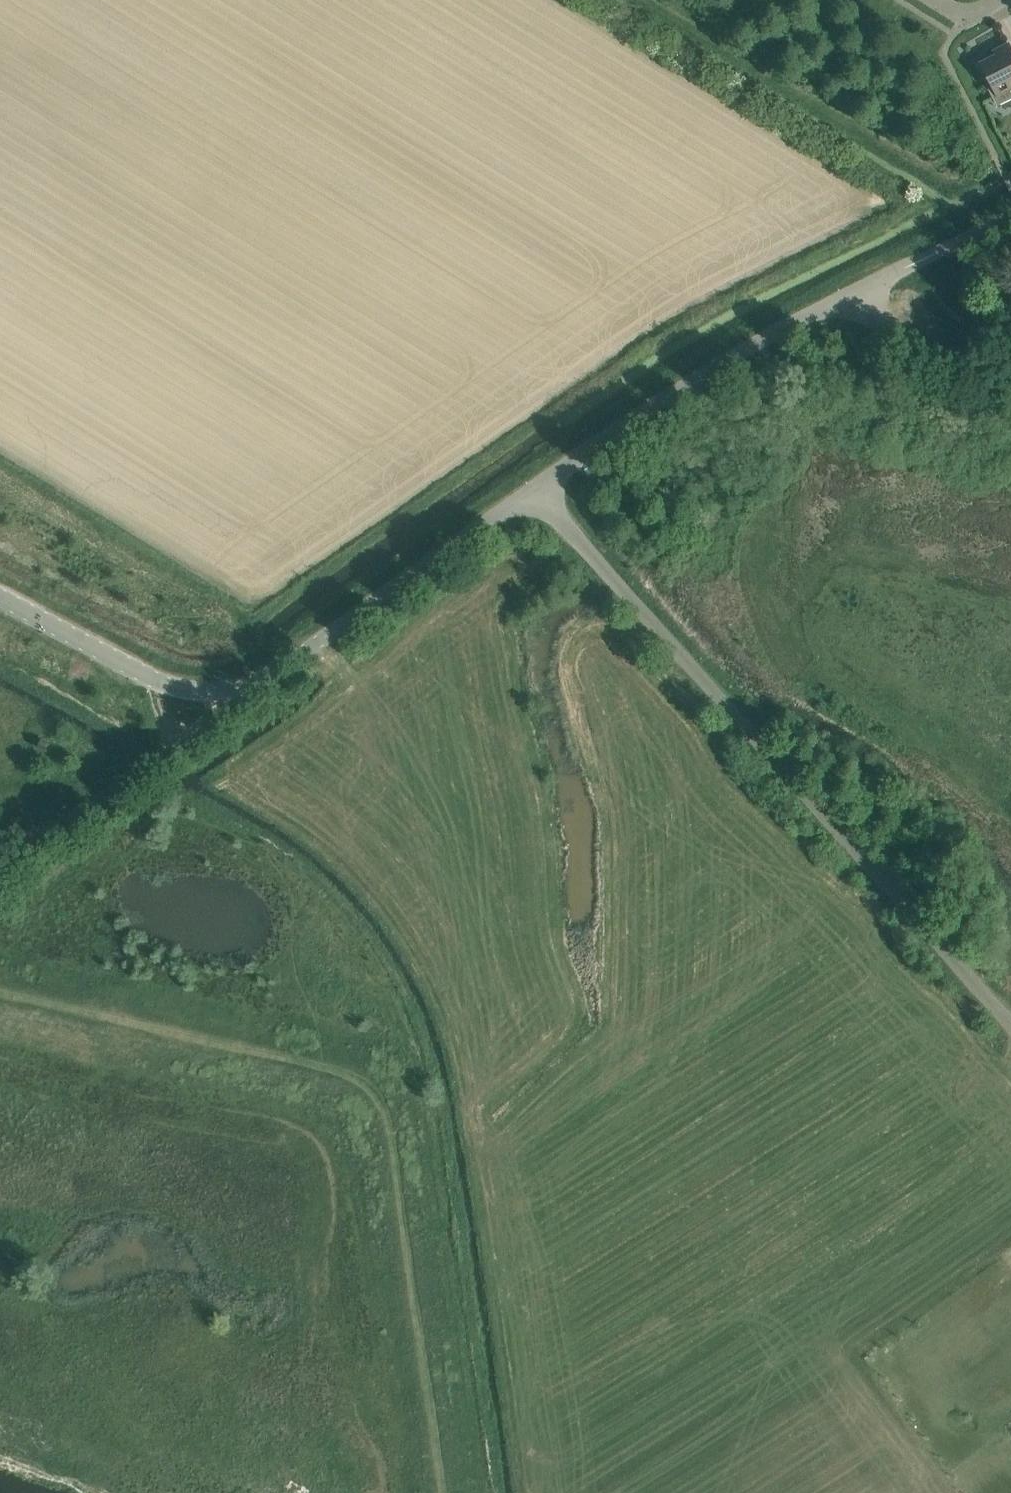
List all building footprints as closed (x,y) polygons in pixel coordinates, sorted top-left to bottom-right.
[(1010,93),(1010,46),(1009,43),(994,50),(996,55),(981,62),(991,82),(986,85),(995,102),(1010,93)] [(123,726),(130,733),(137,726),(131,719),(123,726)] [(1003,1263),(1010,1275),(1010,1258),(1003,1263)]
